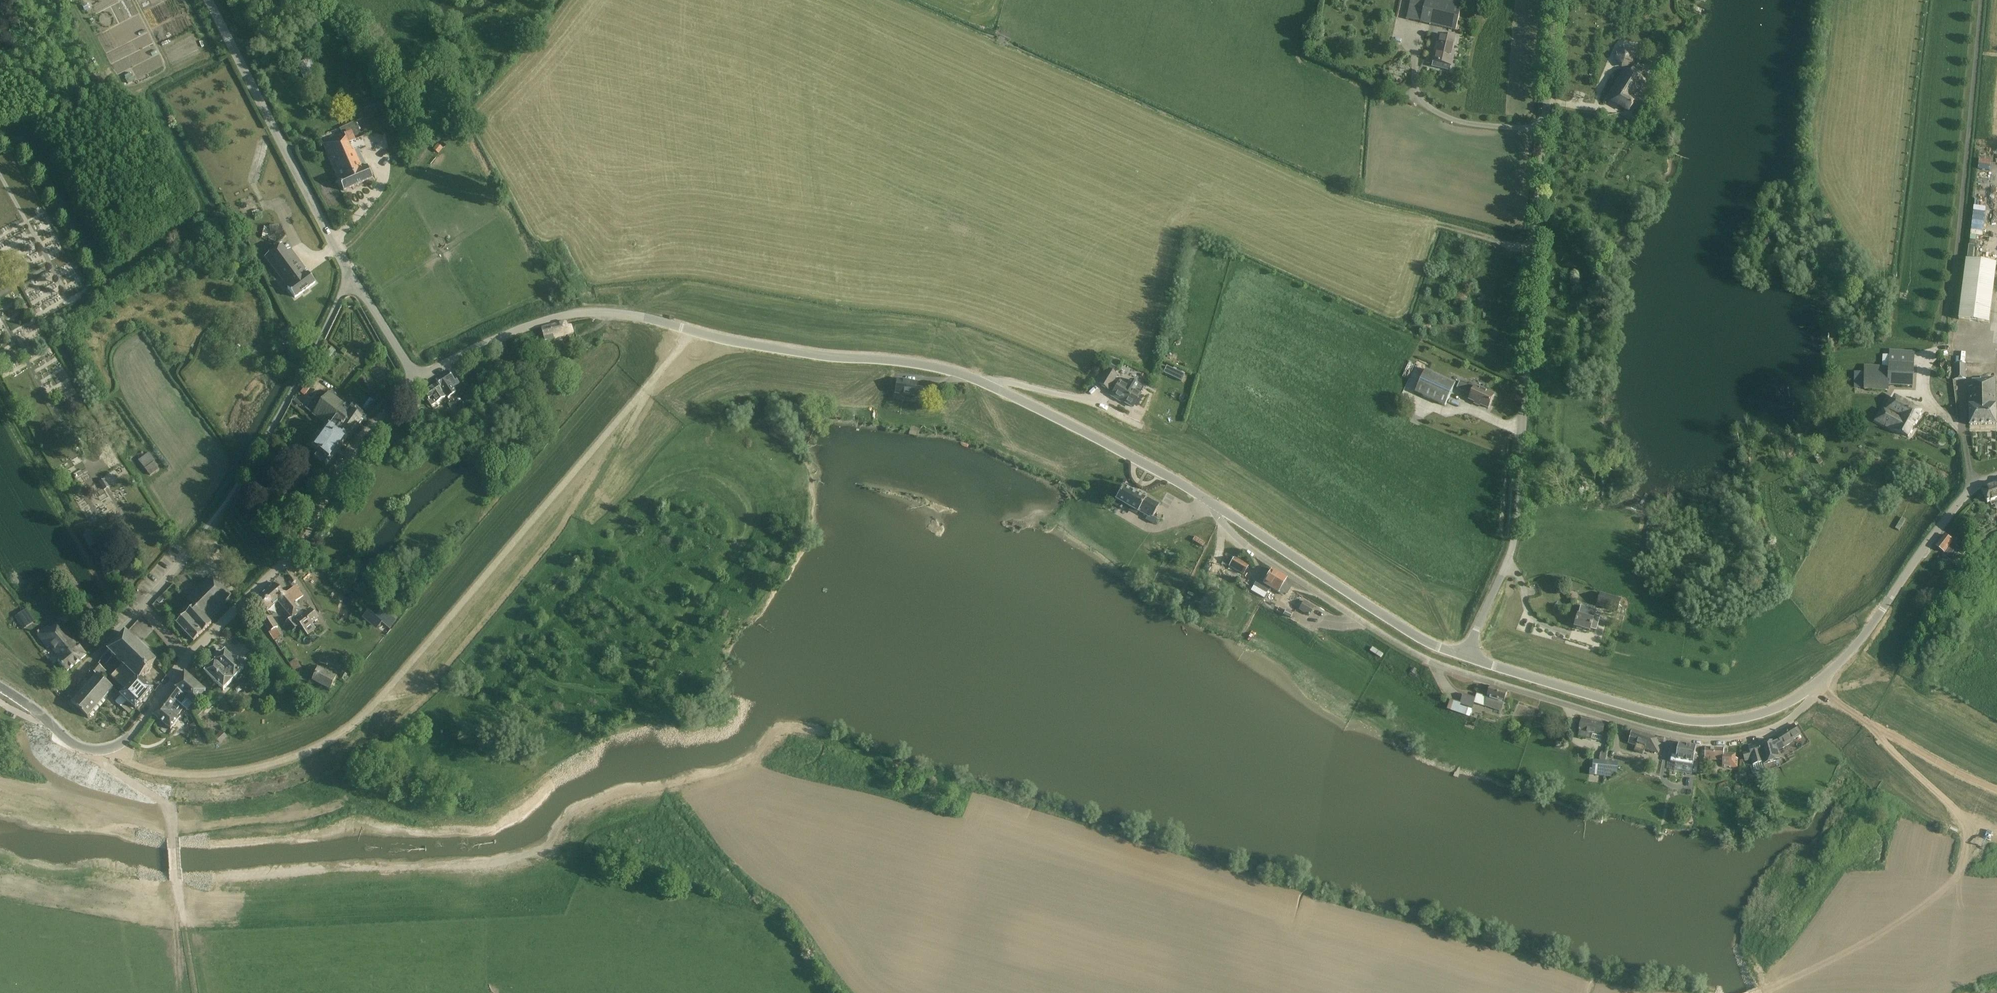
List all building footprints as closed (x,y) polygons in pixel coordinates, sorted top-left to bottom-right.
[(1430,0),(1410,0),(1406,20),(1421,24),(1457,32),(1462,7),(1430,0)] [(127,19),(107,30),(111,37),(103,41),(108,51),(136,35),(127,19)] [(1456,39),(1439,35),(1433,62),(1452,66),(1455,52),(1453,52),(1456,39)] [(1622,69),(1625,68),(1636,66),(1637,52),(1624,46),(1615,57),(1622,69)] [(298,63),(304,79),(315,75),(309,59),(298,63)] [(1629,112),(1648,82),(1625,68),(1607,99),(1629,112)] [(387,97),(379,99),(381,107),(390,105),(387,97)] [(355,121),(339,129),(344,136),(348,144),(363,138),(355,121)] [(344,136),(323,145),(344,191),(372,178),(367,167),(366,167),(357,150),(352,152),(348,144),(344,136)] [(283,225),(269,226),(264,226),(262,238),(267,239),(279,245),(288,236),(283,225)] [(308,273),(290,249),(286,253),(280,246),(265,257),(286,284),(285,285),(295,298),(315,283),(308,273)] [(1958,322),(1988,325),(1993,265),(1963,263),(1958,322)] [(565,326),(564,322),(541,328),(544,341),(573,333),(571,325),(565,326)] [(293,331),(289,326),(279,334),(284,339),(293,331)] [(1864,365),(1864,371),(1864,390),(1888,391),(1889,386),(1913,387),(1915,352),(1889,350),(1888,366),(1864,365)] [(1966,364),(1954,364),(1954,380),(1966,380),(1966,364)] [(1181,382),(1184,375),(1166,367),(1163,373),(1181,382)] [(1445,407),(1456,383),(1426,369),(1415,393),(1445,407)] [(1117,376),(1105,370),(1098,385),(1110,391),(1117,376)] [(436,379),(445,393),(448,399),(457,393),(453,387),(459,384),(455,378),(453,379),(448,371),(436,379)] [(1972,381),(1972,387),(1969,387),(1970,405),(1969,405),(1970,426),(1996,425),(1996,404),(1995,404),(1995,378),(1981,378),(1981,380),(1972,381)] [(897,380),(895,394),(922,398),(923,389),(916,388),(917,382),(897,380)] [(1133,407),(1140,394),(1144,388),(1130,380),(1126,386),(1120,382),(1111,396),(1121,402),(1122,401),(1133,407)] [(1475,386),(1475,388),(1460,381),(1456,389),(1471,395),(1469,400),(1489,409),(1495,395),(1475,386)] [(445,398),(442,393),(436,383),(424,391),(430,400),(428,401),(431,406),(445,398)] [(330,426),(329,427),(347,440),(347,439),(363,418),(329,393),(313,414),(330,426)] [(1923,410),(1895,396),(1886,411),(1890,413),(1888,417),(1882,413),(1877,422),(1910,438),(1923,410)] [(457,402),(449,404),(452,417),(460,414),(457,402)] [(1148,425),(1146,432),(1159,435),(1160,428),(1148,425)] [(330,462),(347,440),(329,427),(323,434),(318,430),(307,445),(313,449),(318,453),(315,459),(326,467),(330,462)] [(149,452),(139,460),(151,476),(161,468),(149,452)] [(110,487),(105,479),(99,483),(104,491),(110,487)] [(1982,490),(1986,501),(1996,497),(1996,483),(1982,490)] [(1150,516),(1152,517),(1159,505),(1146,497),(1145,498),(1123,486),(1115,500),(1138,513),(1138,512),(1149,518),(1150,516)] [(92,531),(83,536),(90,548),(99,543),(92,531)] [(1936,547),(1944,553),(1943,555),(1951,561),(1960,549),(1952,542),(1953,542),(1944,534),(1938,541),(1940,542),(1936,547)] [(1239,560),(1235,557),(1228,567),(1243,575),(1245,572),(1249,565),(1240,559),(1239,560)] [(298,560),(292,564),(297,570),(302,566),(298,560)] [(1263,569),(1256,580),(1253,586),(1267,594),(1270,588),(1269,588),(1278,573),(1272,569),(1270,573),(1263,569)] [(1287,577),(1278,573),(1269,588),(1270,588),(1283,596),(1284,593),(1287,595),(1292,586),(1284,582),(1287,577)] [(187,599),(194,606),(176,624),(194,642),(212,623),(207,619),(232,595),(219,583),(218,584),(213,578),(207,583),(205,581),(187,599)] [(277,601),(285,595),(274,583),(252,603),(262,615),(277,601)] [(294,586),(285,595),(277,601),(286,611),(295,603),(303,596),(294,586)] [(1601,593),(1597,606),(1617,612),(1621,599),(1601,593)] [(1304,601),(1299,610),(1309,616),(1315,607),(1304,601)] [(302,611),(295,603),(286,611),(292,619),(299,627),(300,628),(303,626),(307,631),(313,626),(312,624),(318,619),(311,610),(305,616),(301,612),(302,611)] [(377,615),(380,609),(374,605),(370,611),(377,615)] [(365,616),(377,627),(382,620),(390,628),(397,620),(384,607),(376,616),(370,610),(365,616)] [(285,624),(292,633),(299,627),(292,619),(286,611),(283,614),(289,620),(285,624)] [(21,613),(15,617),(21,626),(27,622),(21,613)] [(1590,631),(1591,629),(1597,631),(1601,617),(1594,615),(1593,619),(1578,615),(1575,627),(1577,627),(1577,629),(1582,631),(1583,629),(1590,631)] [(269,633),(279,628),(272,617),(262,622),(269,633)] [(86,655),(65,627),(62,629),(58,624),(50,629),(47,627),(37,634),(48,647),(50,646),(60,658),(58,660),(67,672),(86,655)] [(113,657),(121,664),(139,681),(141,679),(156,662),(126,633),(108,652),(100,660),(106,665),(113,657)] [(205,673),(224,691),(244,670),(225,652),(205,673)] [(98,675),(101,678),(106,671),(97,664),(91,670),(97,675),(98,675)] [(121,696),(136,709),(153,689),(141,679),(139,681),(121,664),(110,677),(126,690),(121,696)] [(319,669),(312,682),(330,691),(337,677),(319,669)] [(174,688),(177,690),(193,705),(206,691),(184,671),(174,687),(174,688)] [(81,693),(97,707),(113,688),(101,678),(98,675),(97,675),(88,685),(86,683),(82,687),(84,689),(81,693)] [(72,697),(78,691),(70,684),(64,691),(72,697)] [(1501,712),(1504,703),(1508,692),(1491,686),(1488,697),(1477,693),(1475,697),(1464,694),(1460,704),(1453,701),(1450,711),(1470,717),(1472,710),(1461,706),(1461,705),(1473,709),(1475,703),(1501,712)] [(184,707),(188,702),(177,690),(174,688),(166,698),(173,703),(175,701),(179,705),(181,704),(184,707)] [(87,717),(97,707),(81,693),(72,703),(87,717)] [(176,717),(184,707),(181,704),(179,705),(175,701),(173,703),(166,698),(153,715),(171,729),(179,719),(176,717)] [(1604,726),(1603,726),(1604,723),(1582,719),(1578,738),(1592,741),(1593,733),(1602,735),(1604,726)] [(1778,738),(1760,745),(1765,765),(1779,760),(1778,751),(1793,742),(1792,741),(1800,736),(1794,725),(1777,736),(1778,738)] [(1643,755),(1646,749),(1658,753),(1661,744),(1655,742),(1656,739),(1632,730),(1628,743),(1636,745),(1634,752),(1643,755)] [(1675,762),(1673,770),(1692,773),(1697,746),(1679,743),(1677,755),(1672,754),(1670,762),(1675,762)] [(1760,745),(1759,746),(1758,743),(1748,746),(1749,751),(1743,753),(1745,762),(1751,761),(1752,765),(1763,763),(1764,765),(1765,765),(1760,745)] [(1705,760),(1723,760),(1722,767),(1738,768),(1738,758),(1736,758),(1736,754),(1732,753),(1724,753),(1724,748),(1705,747),(1705,760)] [(1605,772),(1606,761),(1607,753),(1601,753),(1599,761),(1594,760),(1593,769),(1590,769),(1590,775),(1592,776),(1605,777),(1605,772)] [(1708,760),(1705,760),(1705,758),(1699,758),(1699,767),(1706,767),(1708,766),(1708,760)] [(1612,761),(1606,761),(1605,772),(1617,773),(1618,768),(1616,768),(1616,762),(1612,762),(1612,761)]
